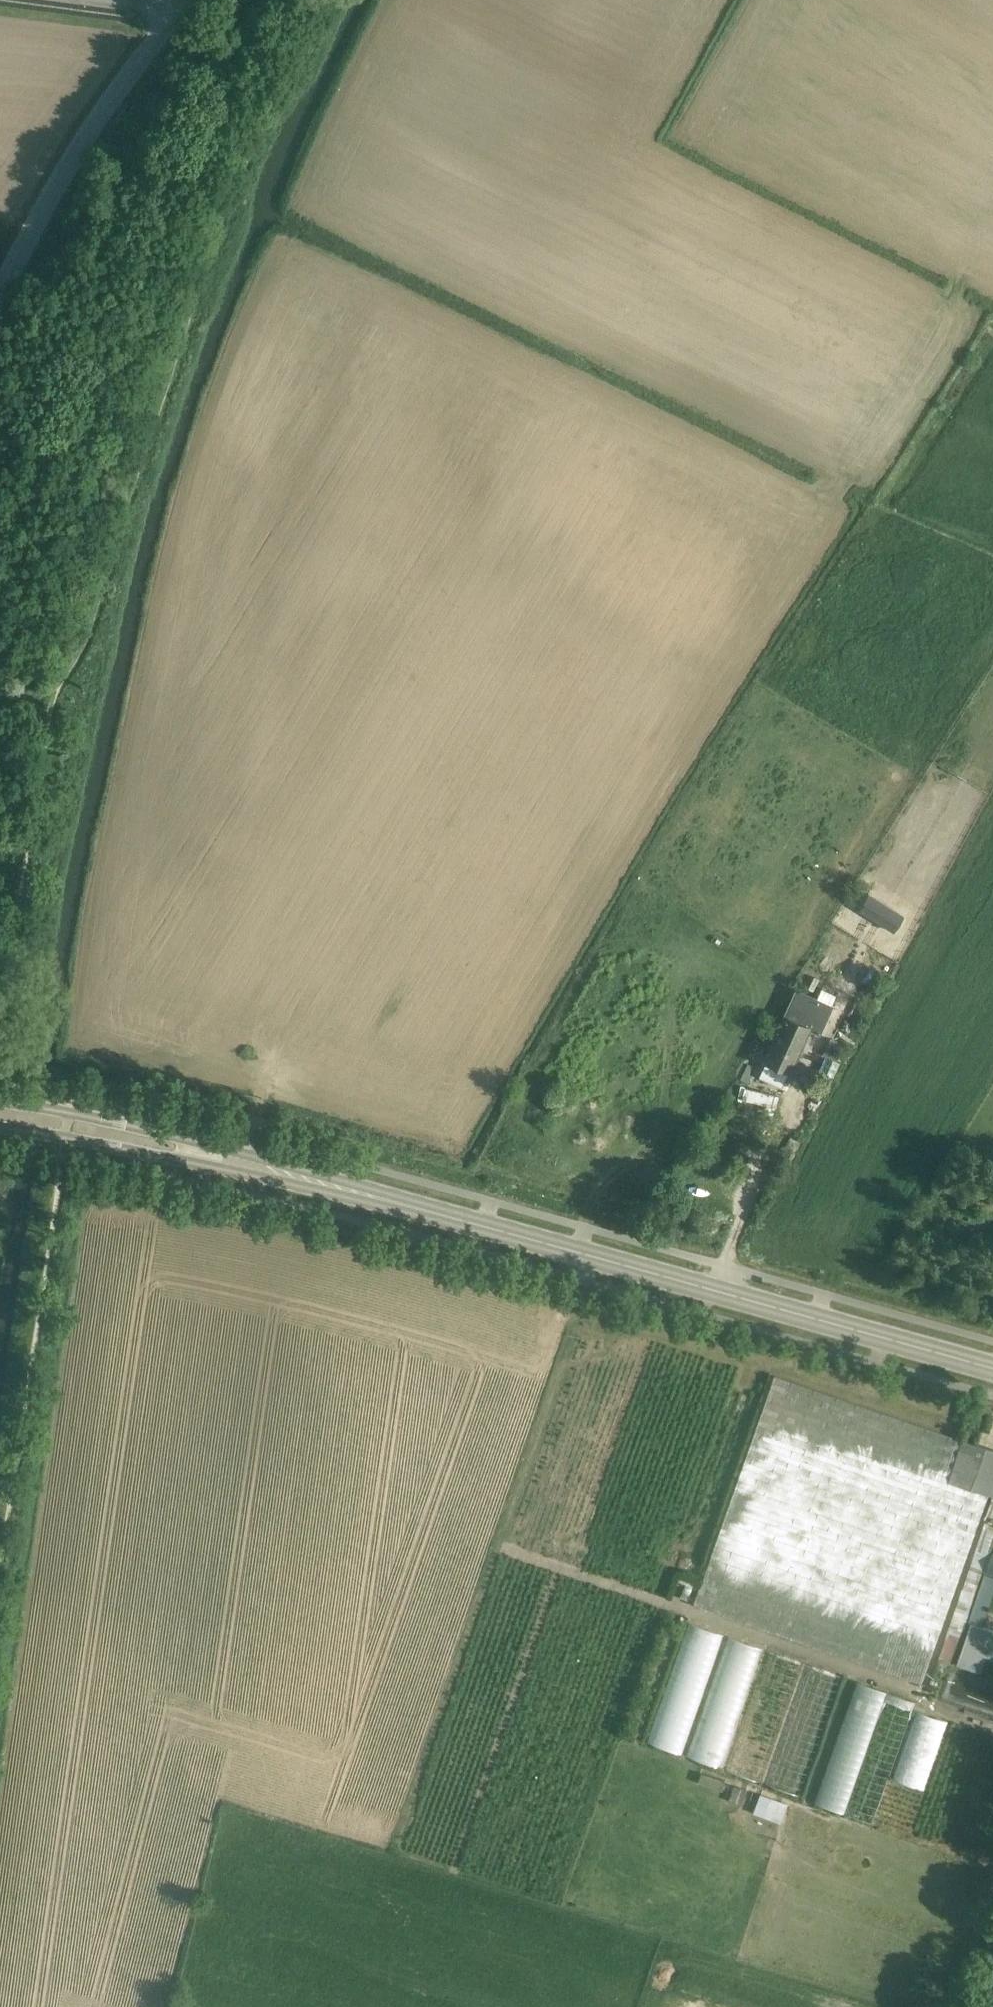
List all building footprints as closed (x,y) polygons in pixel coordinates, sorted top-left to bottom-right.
[(860,875),(855,884),(864,889),(869,880),(860,875)] [(882,953),(891,939),(875,929),(883,917),(857,901),(840,927),(882,953)] [(820,1033),(831,1008),(819,1002),(806,996),(796,992),(765,1061),(788,1072),(808,1028),(820,1033)] [(821,1047),(825,1035),(812,1031),(808,1043),(821,1047)] [(961,1439),(775,1375),(693,1605),(921,1684),(988,1495),(991,1496),(985,1515),(984,1514),(983,1519),(987,1520),(986,1522),(984,1522),(936,1660),(951,1665),(977,1588),(976,1588),(992,1538),(992,1449),(961,1439)] [(973,1604),(968,1617),(976,1620),(981,1607),(973,1604)] [(970,1623),(956,1665),(979,1673),(989,1645),(992,1647),(992,1631),(970,1623)] [(725,1634),(688,1755),(724,1766),(761,1645),(725,1634)] [(803,1792),(838,1672),(803,1662),(767,1781),(803,1792)] [(817,1804),(876,1821),(911,1696),(852,1680),(817,1804)] [(927,1788),(945,1716),(912,1708),(894,1780),(927,1788)] [(760,1793),(752,1813),(780,1823),(787,1804),(760,1793)]
